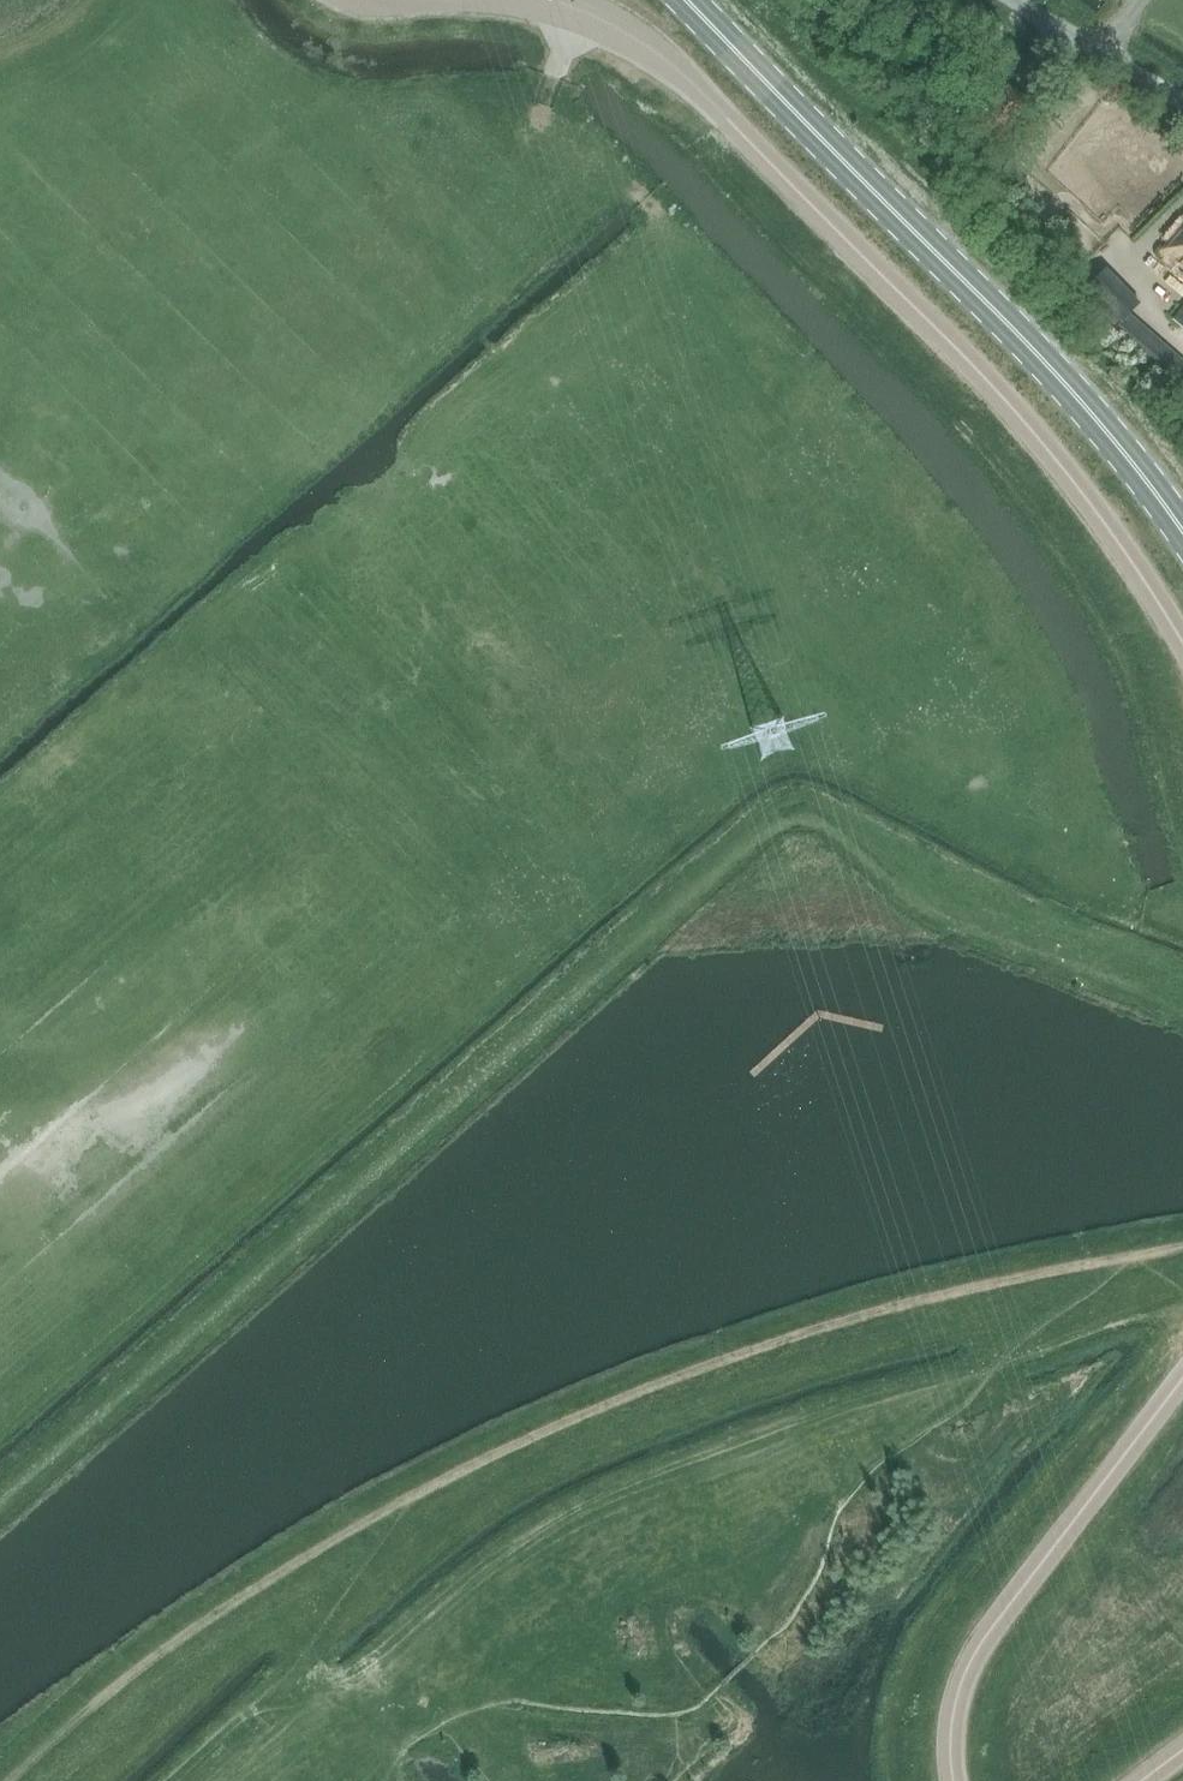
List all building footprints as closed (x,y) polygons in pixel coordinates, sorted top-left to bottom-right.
[(1161,252),(1182,272),(1182,227),(1161,252)] [(1127,318),(1141,304),(1106,269),(1079,295),(1115,329),(1112,333),(1182,396),(1182,367),(1127,318)]
